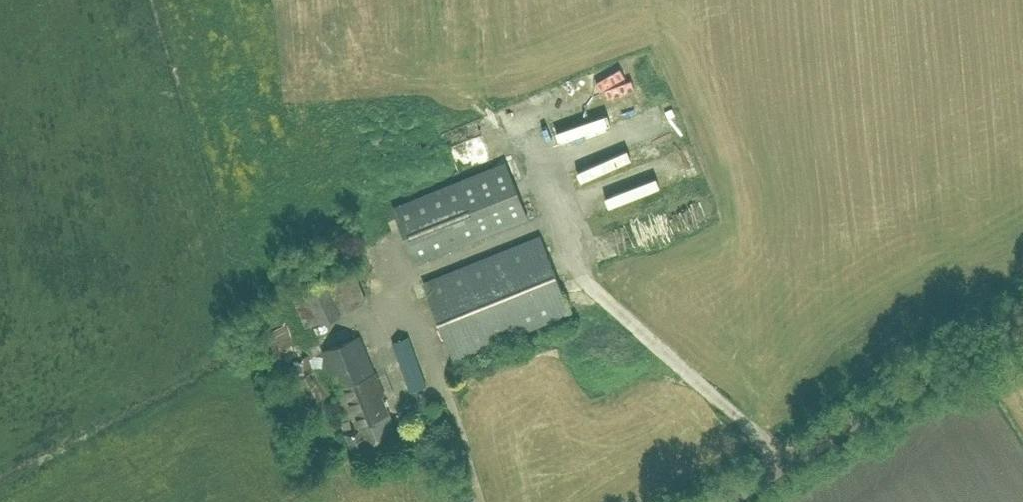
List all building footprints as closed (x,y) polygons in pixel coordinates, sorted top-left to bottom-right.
[(589,87),(593,100),(620,89),(615,77),(589,87)] [(503,183),(516,178),(509,160),(496,165),(503,183)] [(592,187),(619,181),(621,190),(643,186),(638,164),(589,175),(592,187)] [(515,182),(406,218),(419,256),(528,221),(515,182)] [(660,227),(674,223),(671,210),(656,214),(660,227)] [(410,334),(393,340),(411,389),(427,383),(410,334)] [(360,335),(322,350),(349,419),(342,422),(354,452),(398,435),(382,395),(360,335)] [(283,344),(292,374),(310,369),(302,339),(283,344)]
